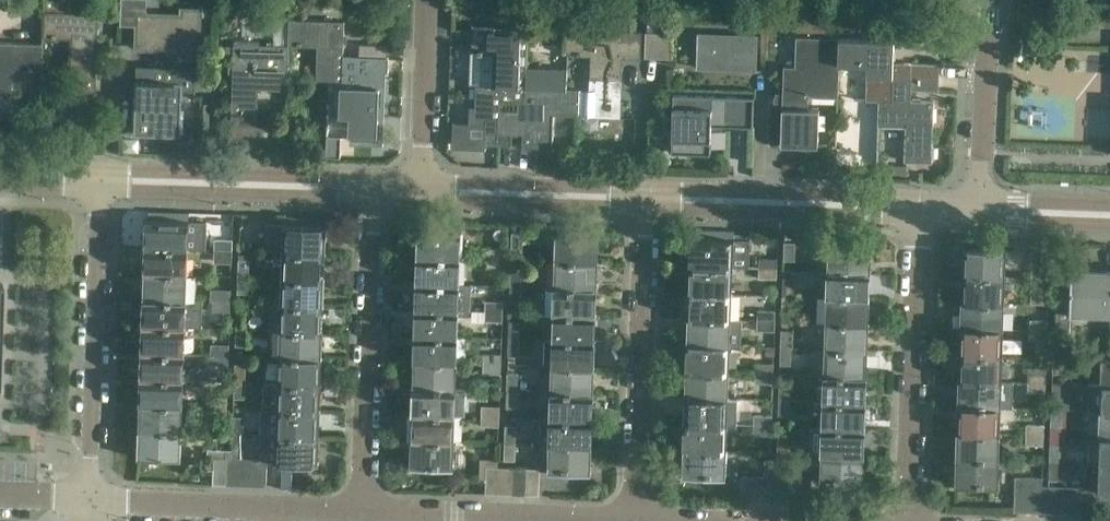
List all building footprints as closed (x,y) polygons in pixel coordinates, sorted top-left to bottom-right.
[(42,6),(42,10),(62,11),(63,0),(42,0),(42,6)] [(119,22),(136,23),(135,40),(135,42),(136,42),(136,48),(149,48),(149,42),(159,42),(158,48),(197,50),(198,16),(197,16),(197,8),(181,7),(181,15),(159,15),(152,15),(152,14),(139,14),(139,12),(144,8),(144,0),(119,0),(119,22)] [(304,11),(314,11),(315,0),(304,0),(304,11)] [(97,12),(62,11),(42,10),(41,22),(41,38),(69,38),(67,89),(58,89),(58,117),(95,118),(96,90),(94,90),(94,89),(95,72),(97,12)] [(316,81),(329,82),(329,81),(343,81),(343,56),(345,21),(289,19),(288,43),(297,44),(301,44),(302,44),(317,44),(316,80),(316,81)] [(827,33),(828,20),(797,19),(796,32),(827,33)] [(525,100),(526,69),(528,27),(514,27),(501,26),(495,26),(481,25),(472,25),(472,31),(470,31),(469,43),(472,43),(472,48),(473,48),(479,49),(479,52),(483,52),(483,51),(501,51),(500,84),(476,84),(476,85),(475,109),(469,109),(469,124),(485,125),(484,144),(486,144),(498,144),(498,145),(498,144),(499,110),(500,99),(519,100),(525,100)] [(568,29),(567,53),(577,54),(577,55),(581,55),(581,54),(597,54),(597,56),(596,90),(596,89),(580,89),(579,113),(579,115),(595,116),(621,117),(621,93),(622,57),(641,58),(642,31),(623,31),(568,29)] [(644,58),(657,58),(658,32),(645,32),(644,58)] [(672,33),(658,32),(657,58),(671,58),(672,33)] [(754,69),(756,69),(757,36),(727,35),(727,37),(700,36),(701,34),(699,34),(698,67),(728,68),(728,65),(755,66),(754,69)] [(838,96),(839,63),(840,38),(797,37),(796,67),(784,66),(781,144),(818,146),(819,110),(808,109),(809,97),(812,97),(812,94),(838,96)] [(894,40),(840,38),(839,63),(855,63),(855,64),(859,64),(859,63),(867,64),(867,66),(866,100),(878,101),(879,99),(892,99),(893,76),(911,76),(911,63),(894,63),(894,40)] [(40,68),(42,43),(40,43),(0,42),(0,115),(10,116),(11,67),(27,67),(27,68),(31,68),(31,67),(40,68)] [(388,59),(388,44),(360,43),(359,56),(359,58),(388,59)] [(233,87),(231,127),(231,139),(257,139),(258,88),(288,89),(289,48),(234,46),(233,81),(234,81),(234,87),(233,87)] [(388,59),(359,58),(359,56),(343,56),(343,81),(329,81),(329,82),(328,104),(338,104),(338,105),(342,105),(342,104),(358,105),(357,141),(355,141),(355,142),(383,143),(385,71),(387,71),(388,59)] [(940,64),(911,63),(911,76),(911,77),(939,77),(939,66),(940,66),(940,64)] [(194,67),(134,65),(132,134),(178,136),(180,97),(176,97),(177,90),(194,90),(194,67)] [(499,119),(498,145),(510,145),(510,146),(511,146),(512,133),(523,133),(522,148),(548,149),(550,112),(568,113),(567,114),(572,114),(572,113),(579,113),(580,89),(567,88),(567,70),(526,69),(525,100),(519,100),(518,111),(505,110),(505,119),(499,119)] [(911,76),(893,76),(892,99),(879,99),(878,101),(878,124),(907,125),(906,160),(905,160),(905,161),(932,162),(932,158),(934,158),(935,147),(933,147),(934,101),(911,100),(911,90),(939,91),(939,89),(938,89),(939,77),(911,77),(911,76)] [(673,95),(672,153),(711,154),(712,125),(753,126),(754,97),(673,95)] [(286,140),(287,129),(270,128),(269,140),(286,140)] [(339,140),(329,140),(329,142),(328,154),(339,155),(339,140)] [(888,150),(877,150),(877,160),(888,161),(888,150)] [(877,161),(876,177),(889,178),(889,165),(890,162),(877,161)] [(146,247),(188,248),(187,248),(188,223),(189,223),(189,222),(190,222),(190,221),(146,220),(146,221),(147,221),(146,221),(148,221),(147,247),(146,247)] [(241,241),(248,242),(250,242),(251,224),(240,224),(239,241),(240,241),(241,241)] [(285,224),(284,252),(325,253),(333,253),(333,244),(325,243),(326,226),(285,224)] [(418,256),(461,258),(461,257),(460,257),(461,232),(462,232),(462,231),(462,230),(418,229),(418,230),(419,230),(420,230),(419,256),(418,256)] [(523,233),(519,233),(512,233),(512,251),(522,251),(523,233)] [(555,261),(598,262),(597,262),(598,237),(599,237),(599,236),(600,236),(600,235),(556,234),(556,235),(558,235),(557,261),(555,261)] [(690,266),(691,266),(732,267),(733,268),(748,268),(749,241),(734,240),(691,238),(691,239),(691,240),(692,240),(691,265),(690,266)] [(215,239),(215,249),(232,250),(233,240),(215,239)] [(784,242),(784,260),(795,261),(795,243),(784,242)] [(828,270),(871,272),(871,271),(869,271),(870,246),(871,246),(871,245),(872,245),(872,244),(828,243),(828,244),(829,244),(829,245),(830,245),(829,270),(828,270)] [(188,249),(188,248),(146,247),(147,247),(146,273),(145,273),(188,275),(188,274),(186,274),(187,249),(188,249)] [(505,259),(505,250),(505,249),(487,248),(487,259),(505,259)] [(963,275),(1005,276),(1004,276),(1005,251),(1006,251),(1006,250),(1007,250),(1007,249),(963,248),(963,249),(965,249),(964,275),(963,275)] [(232,260),(232,250),(215,249),(214,259),(232,260)] [(324,279),(325,253),(284,252),(283,278),(324,279)] [(461,258),(418,256),(418,257),(419,257),(418,282),(417,282),(460,284),(459,284),(460,258),(461,258)] [(777,269),(777,259),(759,258),(759,268),(777,269)] [(239,259),(238,276),(249,277),(250,260),(239,259)] [(504,269),(505,259),(487,259),(487,269),(504,269)] [(598,263),(598,262),(555,261),(556,261),(556,287),(597,289),(597,288),(596,288),(597,263),(598,263)] [(731,293),(732,267),(691,266),(691,292),(689,291),(689,292),(732,293),(731,293)] [(777,279),(777,269),(759,268),(759,278),(777,279)] [(511,269),(510,286),(521,286),(522,269),(511,269)] [(1104,271),(1104,273),(1096,273),(1096,271),(1073,270),(1073,269),(1072,269),(1071,303),(1058,302),(1056,334),(1070,334),(1071,314),(1072,314),(1072,310),(1088,311),(1088,314),(1109,315),(1109,271),(1104,271)] [(871,272),(828,270),(828,271),(829,271),(828,296),(827,296),(870,298),(868,298),(869,272),(871,272)] [(188,275),(145,273),(145,274),(146,274),(145,299),(144,299),(187,301),(187,300),(185,300),(186,275),(188,275)] [(1005,277),(1005,276),(963,275),(964,275),(963,301),(962,301),(1004,303),(1004,302),(1003,302),(1004,277),(1005,277)] [(249,294),(249,277),(238,276),(238,293),(249,294)] [(1049,288),(1050,278),(1033,277),(1033,287),(1049,288)] [(323,305),(324,279),(283,278),(283,304),(323,305)] [(783,278),(783,295),(794,295),(794,278),(783,278)] [(460,285),(460,284),(417,282),(417,283),(418,283),(417,308),(416,308),(416,309),(459,310),(458,310),(459,284),(460,285)] [(521,303),(521,286),(510,286),(510,303),(521,303)] [(547,287),(546,313),(554,313),(595,314),(596,306),(596,289),(597,289),(556,287),(554,287),(547,287)] [(231,302),(231,292),(213,291),(213,302),(231,302)] [(732,294),(732,293),(689,292),(691,292),(690,318),(688,318),(731,320),(731,319),(730,319),(731,294),(732,294)] [(793,313),(794,295),(783,295),(782,312),(793,313)] [(870,298),(827,296),(827,297),(828,297),(827,322),(826,322),(826,323),(869,324),(868,324),(868,298),(870,298)] [(187,301),(144,299),(144,300),(145,300),(145,309),(144,325),(143,325),(186,327),(185,327),(185,301),(187,301)] [(503,312),(503,302),(486,301),(485,311),(503,312)] [(1004,303),(962,301),(962,302),(963,302),(963,310),(962,327),(961,327),(1004,329),(1004,328),(1002,328),(1003,303),(1004,303)] [(230,312),(231,302),(213,302),(212,312),(230,312)] [(270,303),(269,330),(282,330),(323,332),(323,305),(283,304),(270,303)] [(459,311),(459,310),(416,309),(417,309),(417,318),(416,335),(415,335),(458,336),(457,336),(458,311),(459,311)] [(237,311),(236,329),(247,329),(248,312),(237,311)] [(503,322),(503,312),(485,311),(485,321),(503,322)] [(775,321),(776,311),(758,311),(757,320),(775,321)] [(596,315),(554,313),(554,314),(555,314),(554,339),(553,339),(553,340),(594,341),(595,315),(596,315)] [(731,320),(688,318),(690,319),(689,344),(687,344),(730,346),(730,345),(729,345),(730,320),(731,320)] [(1048,330),(1048,320),(1031,319),(1030,330),(1048,330)] [(775,331),(775,321),(757,320),(757,331),(775,331)] [(509,321),(509,338),(520,339),(520,321),(509,321)] [(869,325),(869,324),(826,323),(827,323),(826,349),(825,349),(868,350),(867,350),(868,325),(869,325)] [(186,327),(143,325),(143,326),(144,326),(144,335),(143,351),(142,351),(142,352),(185,353),(184,353),(185,327),(186,327)] [(1004,329),(961,327),(961,328),(962,328),(961,353),(960,353),(960,354),(1003,355),(1001,355),(1002,329),(1004,329)] [(247,346),(247,329),(236,329),(236,346),(247,346)] [(322,358),(323,332),(282,330),(281,357),(322,358)] [(781,330),(781,347),(792,348),(792,331),(781,330)] [(1048,340),(1048,330),(1030,330),(1030,339),(1048,340)] [(458,337),(458,336),(415,335),(416,335),(416,361),(414,361),(457,363),(457,362),(456,362),(457,337),(458,337)] [(519,356),(520,339),(509,338),(508,355),(519,356)] [(545,339),(544,366),(552,366),(595,367),(593,367),(594,342),(596,342),(596,341),(594,341),(553,340),(545,339)] [(229,355),(229,344),(211,344),(211,354),(229,355)] [(730,346),(687,344),(687,345),(689,345),(688,370),(687,370),(729,372),(728,372),(729,346),(730,346)] [(766,346),(766,356),(775,356),(775,346),(766,346)] [(791,365),(792,348),(781,347),(780,365),(791,365)] [(868,351),(868,350),(825,349),(826,349),(825,375),(824,375),(867,377),(867,376),(866,376),(866,368),(867,351),(868,351)] [(185,354),(185,353),(142,352),(143,352),(142,378),(141,378),(184,379),(183,379),(184,354),(185,354)] [(484,353),(484,364),(501,364),(502,354),(484,353)] [(229,365),(229,355),(211,354),(211,364),(229,365)] [(1003,355),(960,354),(961,354),(960,379),(1002,381),(1001,381),(1001,355),(1003,355)] [(1067,356),(1056,356),(1054,355),(1053,373),(1066,374),(1067,356)] [(321,383),(322,358),(281,357),(280,382),(321,383)] [(1100,385),(1109,385),(1109,358),(1101,357),(1101,358),(1102,358),(1102,359),(1103,359),(1102,384),(1100,384),(1100,385)] [(457,363),(414,361),(414,362),(416,362),(415,387),(413,387),(456,389),(455,388),(456,363),(457,363)] [(773,373),(774,364),(756,363),(756,373),(773,373)] [(235,364),(235,381),(246,382),(246,364),(235,364)] [(501,374),(501,364),(484,364),(483,373),(501,374)] [(595,368),(595,367),(552,366),(553,366),(552,392),(551,392),(594,393),(593,393),(593,368),(595,368)] [(729,372),(687,370),(687,371),(688,371),(687,396),(686,396),(686,397),(729,398),(727,398),(728,372),(729,372)] [(1046,383),(1046,372),(1029,372),(1028,383),(1046,383)] [(518,374),(508,373),(507,391),(518,391),(518,374)] [(773,384),(773,373),(756,373),(755,383),(773,384)] [(867,377),(824,375),(824,376),(825,376),(824,401),(823,401),(866,403),(866,402),(865,402),(865,394),(866,377),(867,377)] [(184,380),(184,379),(141,378),(142,378),(141,404),(140,404),(183,406),(183,405),(182,405),(183,380),(184,380)] [(958,406),(959,406),(1000,408),(1012,408),(1013,382),(1002,381),(960,379),(959,379),(959,380),(960,380),(959,406),(958,406)] [(245,398),(246,382),(235,381),(234,398),(245,398)] [(264,382),(264,408),(320,410),(321,383),(280,382),(264,382)] [(780,383),(779,400),(790,400),(791,383),(780,383)] [(1046,393),(1046,383),(1028,383),(1028,392),(1046,393)] [(1100,385),(1102,385),(1101,411),(1099,410),(1099,411),(1109,411),(1109,385),(1100,385)] [(456,389),(413,387),(413,388),(415,388),(414,413),(413,413),(455,415),(454,415),(455,389),(456,389)] [(517,408),(518,391),(507,391),(506,408),(517,408)] [(594,394),(594,393),(551,392),(551,393),(552,393),(551,418),(550,418),(592,419),(593,394),(594,394)] [(1053,392),(1052,409),(1065,410),(1065,392),(1053,392)] [(210,396),(209,407),(227,407),(228,397),(210,396)] [(738,399),(729,398),(686,397),(687,397),(686,423),(685,423),(728,424),(737,425),(738,399)] [(789,417),(790,400),(779,400),(778,417),(789,417)] [(866,403),(823,401),(823,402),(824,402),(824,427),(865,429),(864,429),(865,403),(866,403)] [(183,406),(140,404),(140,405),(141,405),(141,414),(141,430),(139,430),(182,432),(181,431),(182,406),(183,406)] [(482,406),(482,416),(499,417),(500,406),(482,406)] [(999,433),(1000,408),(959,406),(958,432),(957,432),(1000,434),(1000,433),(999,433)] [(227,417),(227,407),(209,407),(209,416),(227,417)] [(319,436),(320,410),(264,408),(263,434),(319,436)] [(1064,427),(1065,410),(1052,409),(1052,426),(1064,427)] [(1099,411),(1101,411),(1100,437),(1099,437),(1098,437),(1109,438),(1109,411),(1099,411)] [(455,416),(455,415),(413,413),(413,414),(414,414),(413,423),(413,439),(412,439),(412,440),(455,441),(453,441),(454,415),(455,416)] [(754,415),(754,425),(772,426),(772,416),(754,415)] [(233,416),(233,434),(244,434),(244,417),(233,416)] [(499,427),(499,417),(482,416),(481,426),(499,427)] [(535,418),(534,444),(549,444),(592,446),(591,446),(592,420),(593,420),(593,419),(592,419),(550,418),(535,418)] [(728,425),(728,424),(685,423),(686,423),(686,432),(685,449),(684,449),(727,450),(726,450),(726,425),(728,425)] [(1044,435),(1044,425),(1027,424),(1026,435),(1044,435)] [(771,436),(772,426),(754,425),(753,435),(771,436)] [(506,426),(505,443),(516,443),(517,426),(506,426)] [(811,427),(810,453),(821,454),(864,455),(863,455),(864,429),(865,430),(865,429),(824,427),(822,427),(811,427)] [(182,432),(139,430),(139,431),(141,431),(140,456),(138,456),(138,457),(138,458),(182,459),(182,458),(181,458),(180,458),(181,432),(182,432)] [(1000,434),(957,432),(957,433),(958,433),(957,458),(956,458),(999,460),(998,459),(999,434),(1000,434)] [(243,451),(244,434),(233,434),(232,450),(243,451)] [(318,462),(319,436),(263,434),(262,460),(318,462)] [(778,435),(777,452),(788,453),(789,436),(778,435)] [(1044,445),(1044,435),(1026,435),(1026,445),(1044,445)] [(1098,437),(1100,438),(1099,463),(1098,463),(1109,464),(1109,438),(1098,437)] [(455,442),(455,441),(412,440),(413,440),(412,466),(411,466),(410,466),(410,467),(454,469),(454,468),(454,467),(452,467),(453,442),(455,442)] [(516,460),(516,443),(505,443),(505,460),(516,460)] [(592,446),(549,444),(549,445),(550,445),(549,470),(548,470),(548,471),(548,472),(592,473),(592,472),(591,472),(590,472),(591,446),(592,446)] [(1051,444),(1051,462),(1063,462),(1064,445),(1051,444)] [(207,469),(214,470),(214,458),(226,458),(226,450),(208,449),(207,469)] [(727,451),(727,450),(684,449),(685,450),(684,475),(683,475),(683,476),(682,476),(726,478),(726,477),(726,476),(725,476),(726,451),(727,451)] [(788,470),(788,453),(777,452),(777,460),(776,477),(777,477),(778,469),(788,470)] [(864,456),(864,455),(821,454),(823,454),(822,480),(820,480),(820,481),(864,483),(864,482),(863,482),(863,481),(862,481),(863,456),(864,456)] [(226,485),(227,458),(226,458),(214,458),(214,470),(213,484),(226,485)] [(240,485),(241,459),(227,458),(226,485),(240,485)] [(999,460),(956,458),(956,459),(957,459),(957,484),(955,484),(955,485),(955,486),(999,487),(999,486),(998,486),(997,486),(998,460),(999,460)] [(254,460),(254,459),(241,459),(240,485),(253,485),(254,460)] [(486,467),(498,468),(498,459),(480,459),(480,479),(486,479),(486,467)] [(267,461),(254,460),(253,485),(266,486),(267,461)] [(776,477),(777,460),(765,460),(764,477),(773,477),(776,477)] [(1063,479),(1063,462),(1051,462),(1050,479),(1063,479)] [(1098,463),(1098,464),(1099,464),(1098,489),(1097,489),(1097,490),(1099,490),(1109,491),(1109,464),(1098,463)] [(499,494),(500,468),(498,468),(486,467),(486,479),(485,493),(499,494)] [(512,494),(513,468),(500,468),(499,494),(512,494)] [(526,495),(527,469),(513,468),(512,494),(526,495)] [(540,469),(527,469),(526,495),(539,495),(540,469)] [(759,503),(760,477),(741,476),(740,502),(759,503)] [(773,477),(764,477),(760,477),(759,503),(772,503),(773,477)] [(785,478),(777,477),(776,477),(773,477),(772,503),(785,504),(785,478)] [(1032,512),(1032,486),(1042,486),(1043,478),(1015,477),(1014,512),(1032,512)] [(799,504),(799,478),(785,478),(785,504),(799,504)] [(812,479),(799,478),(799,504),(811,505),(812,479)] [(1045,513),(1045,486),(1042,486),(1032,486),(1032,512),(1045,513)] [(1058,513),(1058,487),(1045,486),(1045,513),(1058,513)] [(1070,513),(1071,487),(1058,487),(1058,513),(1070,513)] [(1084,514),(1085,490),(1085,488),(1071,487),(1070,513),(1084,514)] [(1098,514),(1099,490),(1097,490),(1085,490),(1084,514),(1098,514)]
